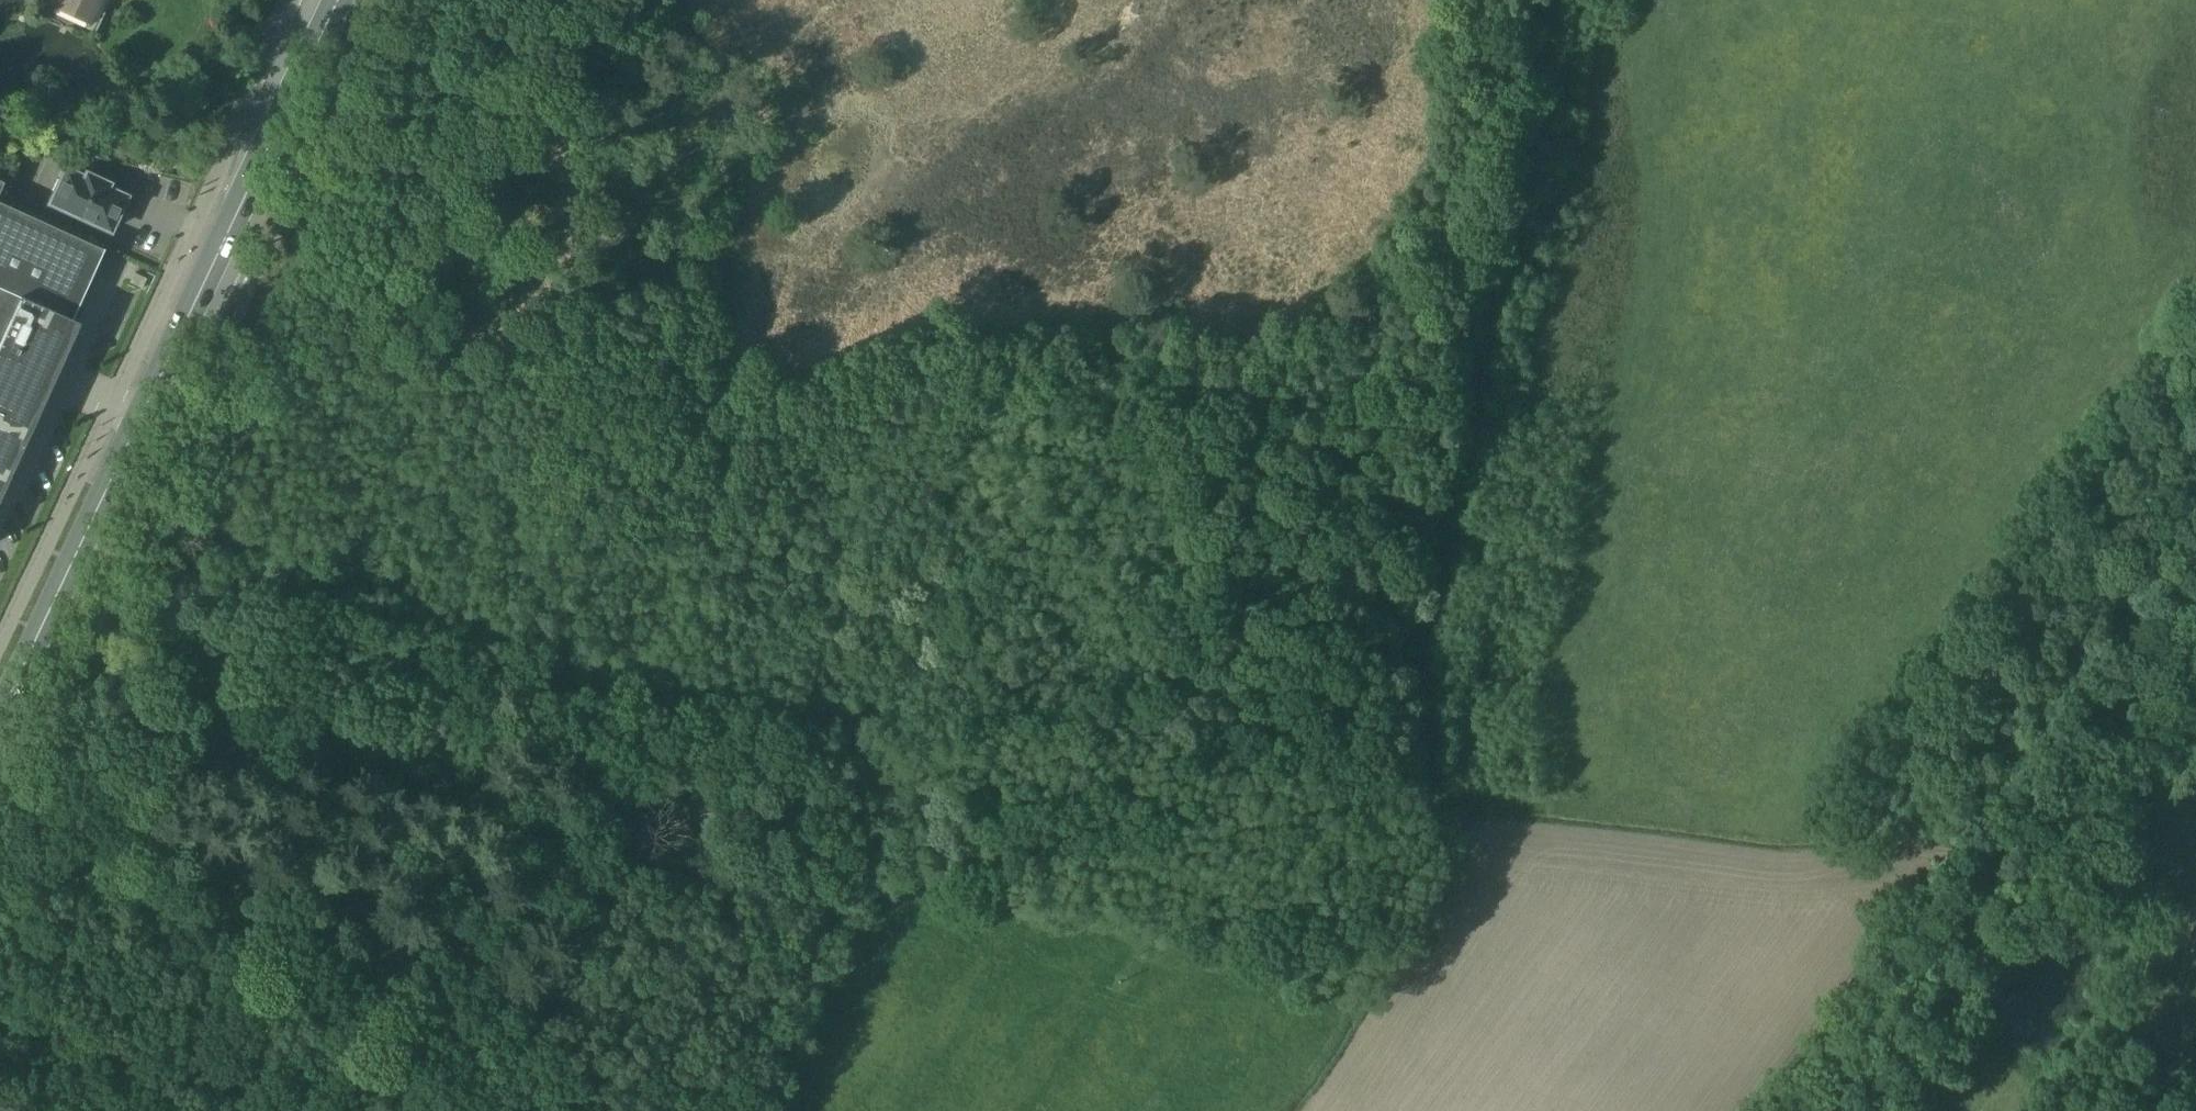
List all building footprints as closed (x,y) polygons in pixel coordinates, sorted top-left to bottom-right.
[(54,3),(89,19),(90,16),(88,15),(95,0),(55,0),(54,3)] [(108,183),(87,173),(85,176),(66,168),(61,179),(57,177),(52,188),(56,190),(50,202),(110,229),(115,218),(119,219),(124,208),(120,207),(125,195),(107,187),(108,183)] [(105,248),(0,201),(0,479),(105,248)]
